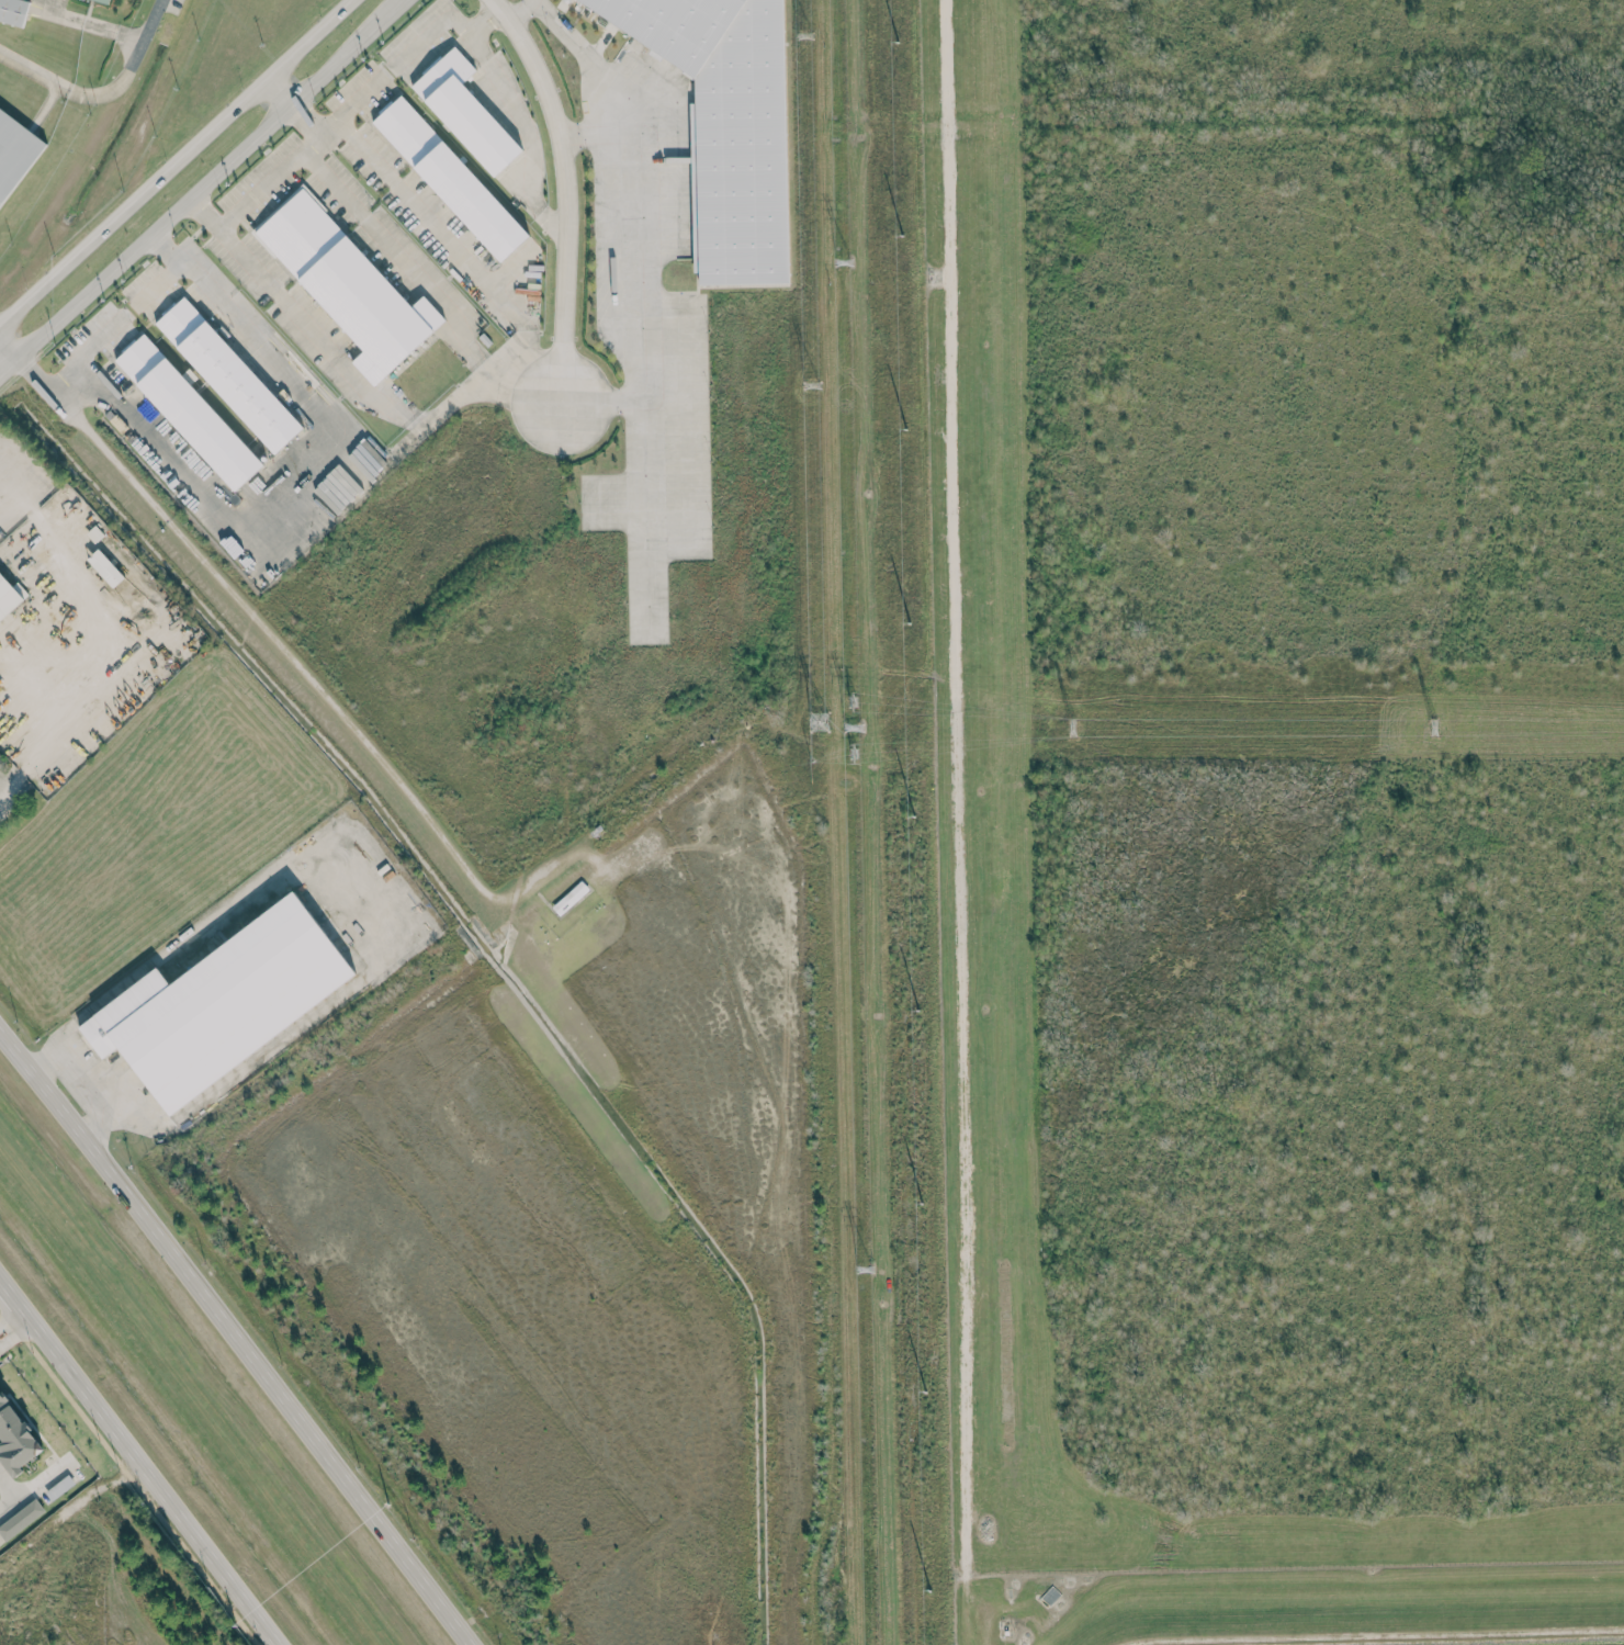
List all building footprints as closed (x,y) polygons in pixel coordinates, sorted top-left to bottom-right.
[(22,26),(0,20),(0,0),(25,0),(29,1),(22,26)] [(693,78),(577,0),(782,0),(783,76),(788,286),(697,289),(693,78)] [(493,176),(409,86),(453,45),(475,69),(461,82),(522,149),(493,176)] [(498,262),(371,122),(401,94),(529,235),(498,262)] [(47,145),(0,207),(0,109),(47,145)] [(363,350),(255,232),(301,189),(410,306),(421,296),(444,319),(386,373),(373,386),(351,362),(363,350)] [(273,454),(153,325),(183,296),(303,426),(273,454)] [(114,361),(143,335),(262,464),(234,491),(114,361)] [(208,404),(253,451),(262,443),(217,395),(208,404)] [(124,577),(98,548),(86,559),(113,588),(124,577)] [(0,572),(0,622),(25,601),(0,572)] [(588,888),(581,881),(558,902),(565,910),(588,888)] [(79,1026),(103,1058),(117,1047),(169,1116),(359,973),(296,891),(172,984),(159,967),(79,1026)] [(1,1436),(0,1437),(0,1459),(13,1475),(23,1467),(21,1463),(44,1445),(30,1427),(31,1426),(24,1416),(22,1418),(5,1396),(8,1395),(1,1387),(0,1388),(0,1435),(1,1436)] [(67,1472),(44,1490),(52,1499),(75,1480),(67,1472)] [(0,1524),(0,1533),(5,1540),(44,1508),(34,1496),(0,1524)]
